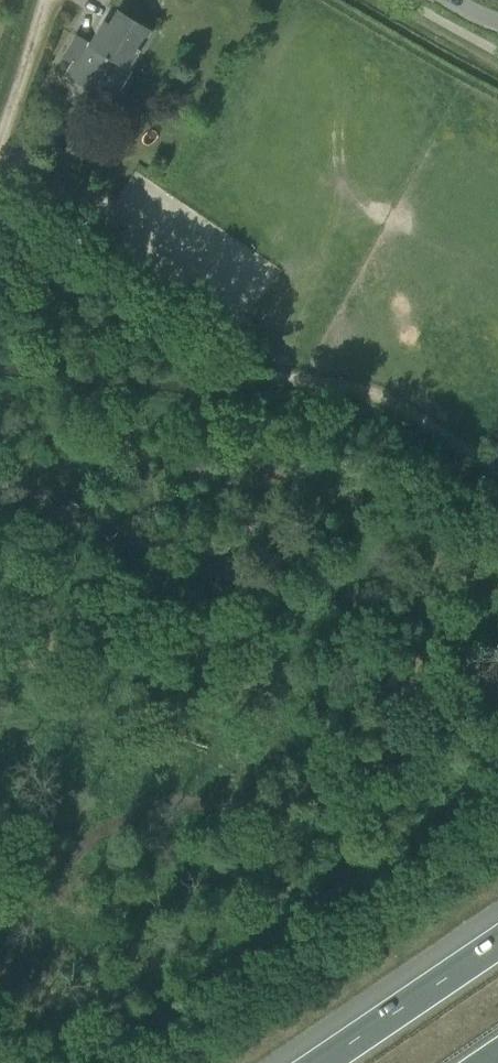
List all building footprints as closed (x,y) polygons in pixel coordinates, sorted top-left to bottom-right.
[(63,57),(71,62),(63,76),(92,93),(112,60),(126,68),(136,50),(138,51),(139,50),(143,53),(145,50),(156,31),(134,17),(132,20),(118,12),(109,26),(104,23),(92,45),(76,35),(63,57)]
